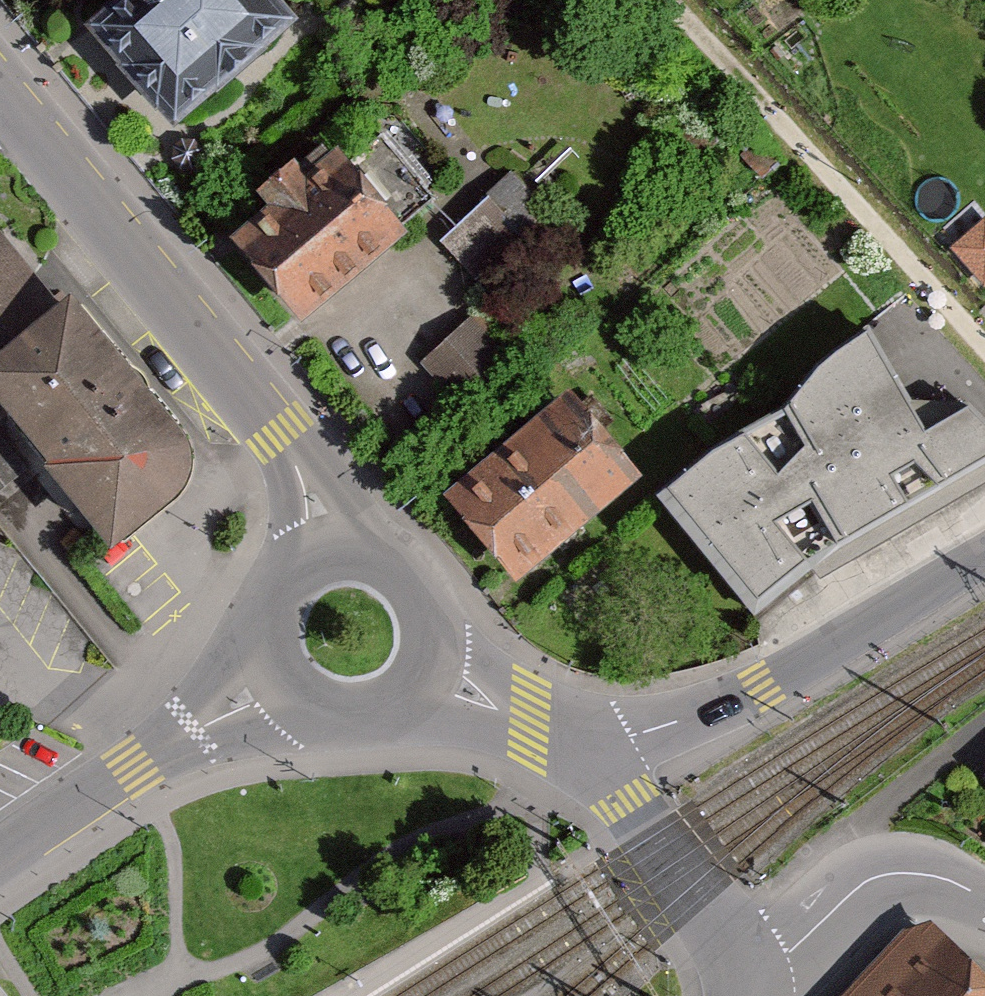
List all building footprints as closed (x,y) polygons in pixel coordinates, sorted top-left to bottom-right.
[(187,132),(306,25),(283,0),(113,0),(89,22),(187,132)] [(241,239),(312,322),(418,230),(349,150),(318,176),(306,163),(266,198),(276,209),(241,239)] [(441,239),(481,283),(549,222),(510,178),(441,239)] [(984,272),(984,207),(953,237),(984,272)] [(203,489),(207,468),(200,448),(80,306),(63,320),(0,246),(0,423),(13,413),(129,551),(203,489)] [(421,365),(462,411),(520,359),(479,314),(421,365)] [(718,449),(656,503),(756,628),(814,582),(984,487),(984,424),(977,409),(927,436),(874,341),(819,372),(831,394),(721,455),(718,449)] [(448,502),(523,589),(651,480),(576,393),(448,502)] [(942,925),(895,934),(841,995),(984,995),(984,963),(965,945),(942,925)]
